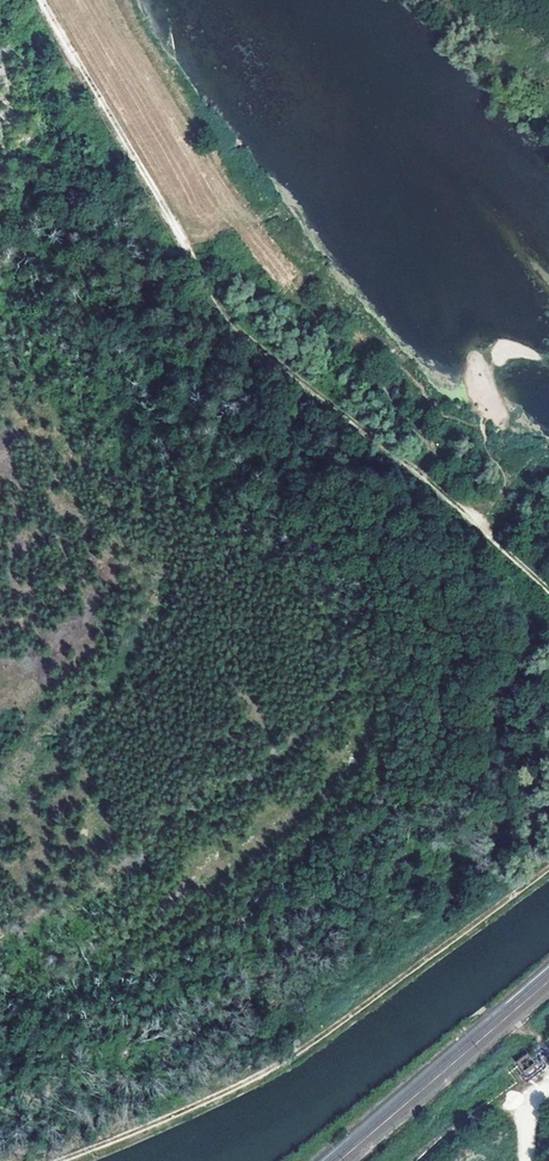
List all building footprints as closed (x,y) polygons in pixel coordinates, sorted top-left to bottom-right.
[(523,1075),(535,1072),(529,1055),(517,1059),(523,1075)]
